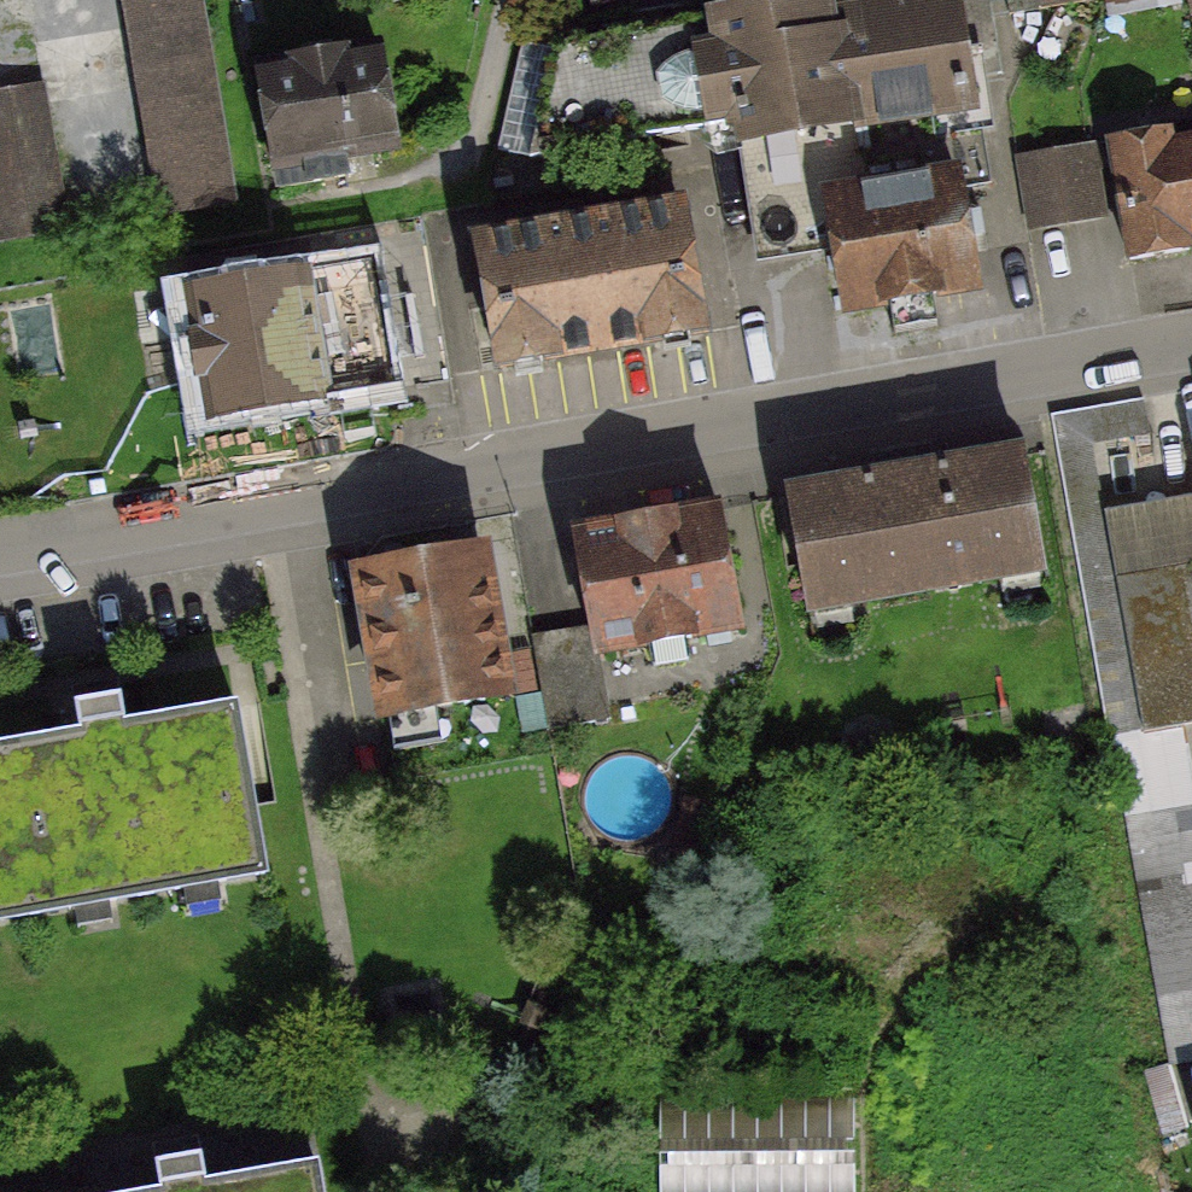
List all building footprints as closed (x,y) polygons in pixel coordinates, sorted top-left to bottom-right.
[(148,213),(227,201),(197,0),(116,0),(148,213)] [(839,0),(721,0),(705,3),(729,149),(859,128),(840,4),(839,0)] [(840,4),(859,128),(986,109),(970,0),(867,0),(840,4)] [(1003,23),(1080,14),(1079,0),(1000,0),(1003,23)] [(373,57),(271,73),(289,184),(391,167),(373,57)] [(0,95),(0,233),(60,224),(39,89),(0,95)] [(1087,149),(1109,263),(1191,247),(1191,129),(1087,149)] [(953,175),(801,197),(818,305),(969,283),(953,175)] [(676,217),(485,246),(503,364),(694,335),(676,217)] [(377,260),(171,293),(192,417),(397,384),(377,260)] [(1176,440),(1188,506),(1092,523),(1131,743),(1191,733),(1191,437),(1176,440)] [(1037,443),(788,486),(810,608),(1058,564),(1037,443)] [(729,499),(581,524),(598,624),(605,667),(754,641),(729,499)] [(468,565),(330,588),(354,735),(492,713),(468,565)] [(605,667),(598,624),(532,635),(548,729),(614,717),(605,667)] [(0,743),(0,774),(26,914),(270,870),(239,698),(0,743)] [(1130,756),(1178,1055),(1191,1052),(1191,747),(1130,756)] [(0,774),(0,919),(26,914),(0,774)] [(667,1099),(669,1191),(867,1191),(865,1094),(667,1099)] [(172,1191),(323,1191),(318,1166),(172,1191)]
